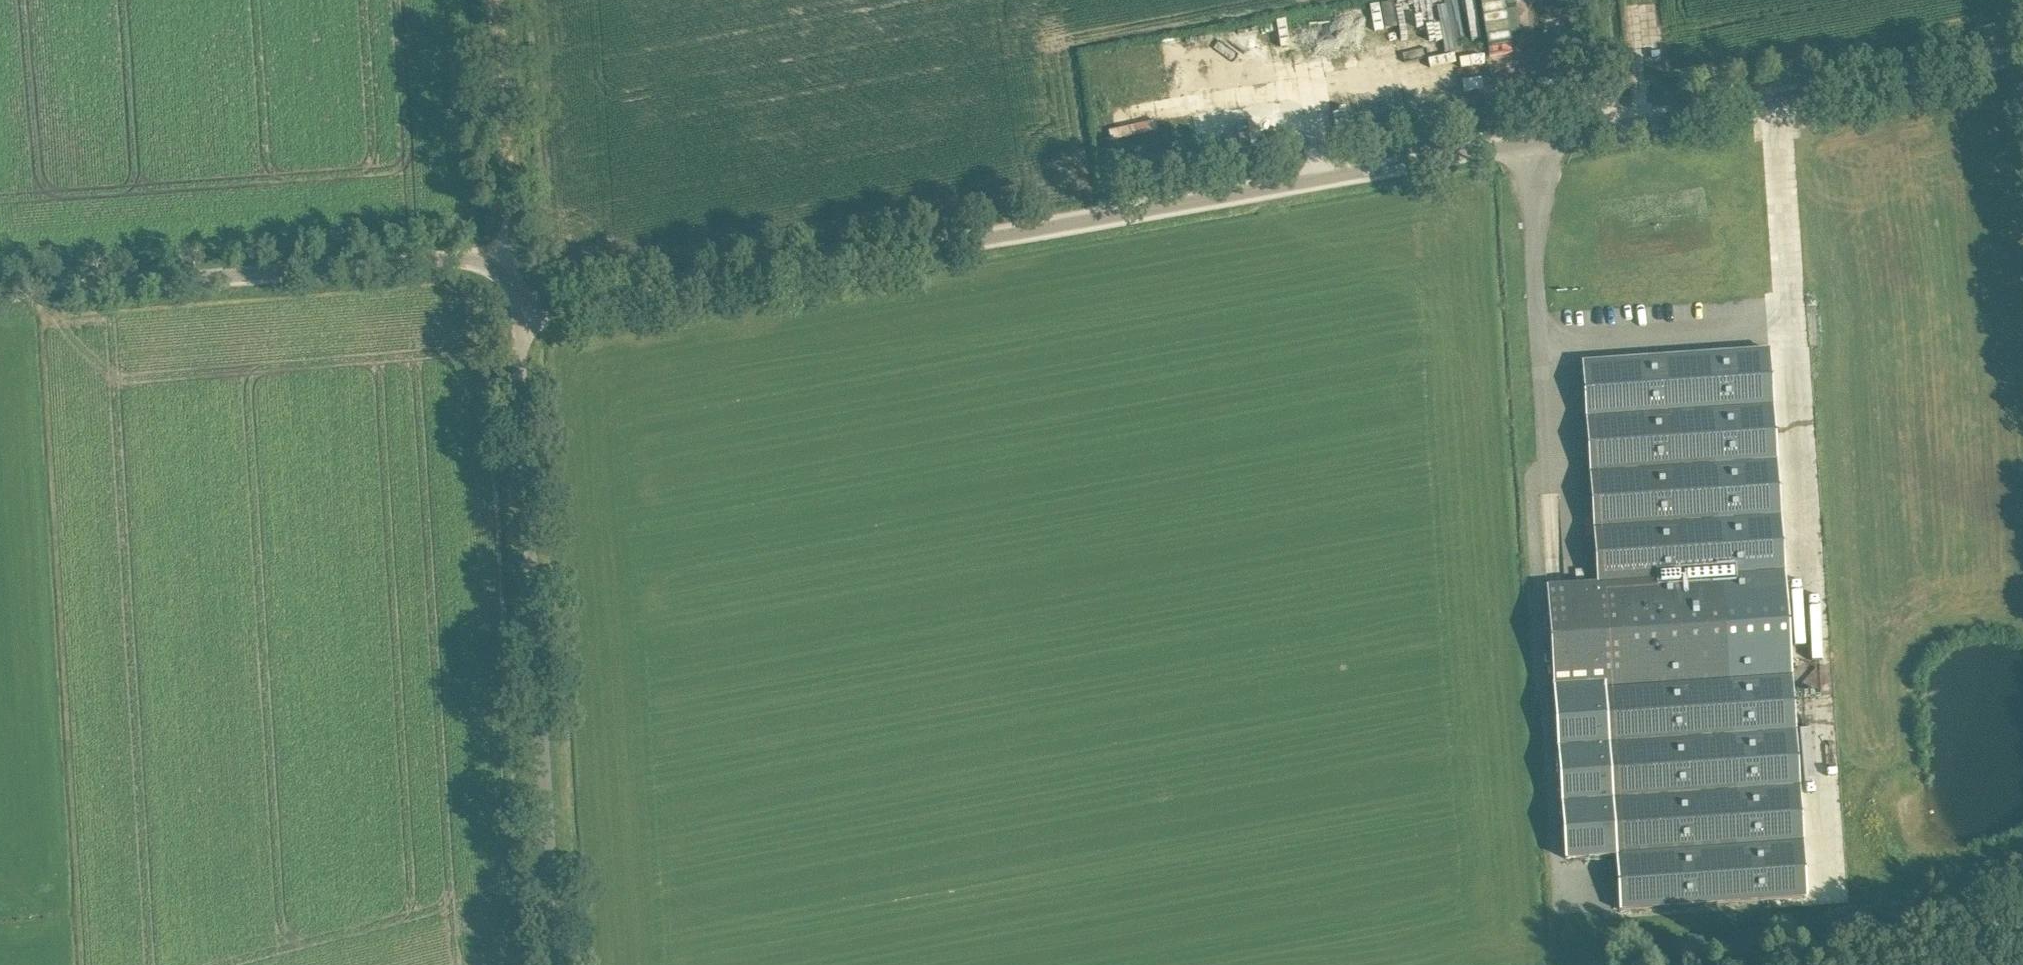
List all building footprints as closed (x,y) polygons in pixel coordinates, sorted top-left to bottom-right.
[(1486,22),(1509,21),(1508,1),(1492,2),(1492,0),(1485,0),(1486,22)] [(1330,42),(1342,38),(1334,16),(1323,19),(1330,42)] [(1114,72),(1109,82),(1128,91),(1133,81),(1114,72)] [(1550,621),(1549,621),(1565,858),(1616,854),(1620,909),(1713,903),(1806,897),(1768,349),(1582,361),(1597,582),(1597,583),(1595,583),(1578,584),(1579,592),(1567,593),(1565,593),(1568,630),(1569,643),(1567,643),(1556,644),(1551,644),(1550,621)]
